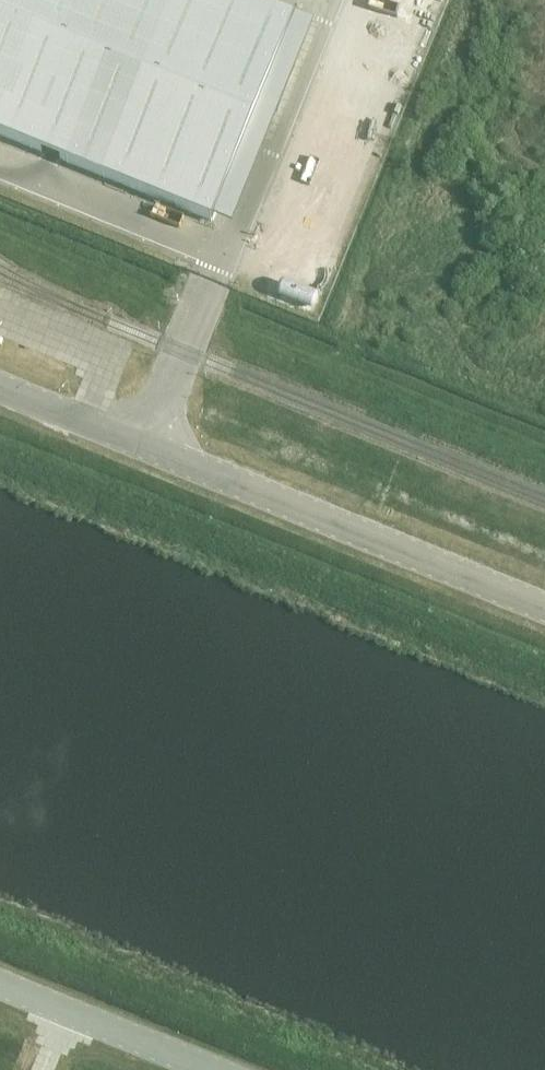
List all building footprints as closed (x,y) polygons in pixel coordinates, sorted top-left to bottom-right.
[(213,221),(295,19),(248,0),(0,0),(0,135),(213,221)]
